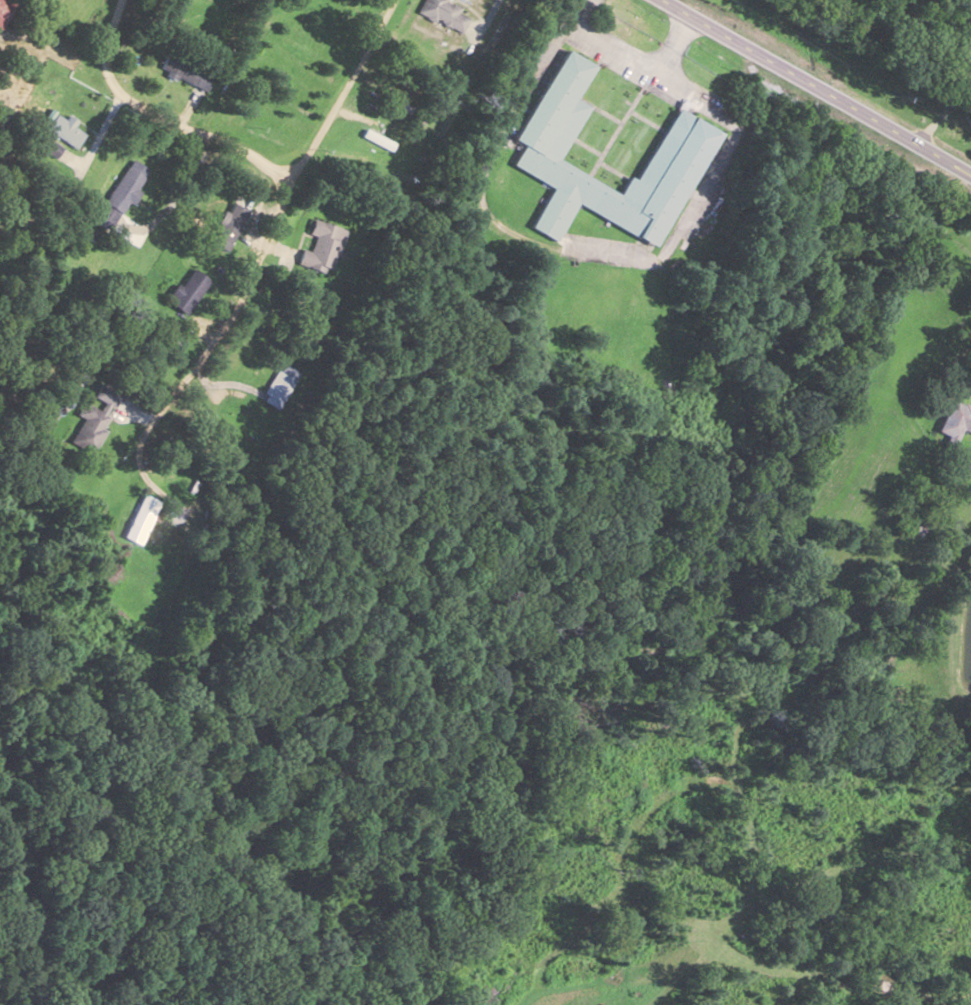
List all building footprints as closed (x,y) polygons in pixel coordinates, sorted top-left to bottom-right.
[(11,0),(0,0),(0,29),(3,30),(15,1),(11,0)] [(456,12),(461,3),(454,0),(422,0),(416,13),(461,33),(468,18),(456,12)] [(658,246),(719,129),(676,107),(638,180),(629,175),(620,193),(559,161),(588,105),(577,100),(595,64),(565,48),(518,140),(525,143),(513,166),(553,186),(531,227),(557,241),(576,204),(658,246)] [(214,74),(167,51),(159,68),(205,91),(214,74)] [(65,118),(64,119),(55,113),(45,129),(75,147),(85,131),(65,118)] [(358,134),(398,156),(403,148),(362,125),(358,134)] [(54,157),(61,149),(51,141),(44,150),(54,157)] [(96,214),(115,225),(144,177),(126,166),(96,214)] [(211,242),(228,251),(249,211),(233,202),(211,242)] [(334,271),(346,229),(313,219),(309,235),(312,235),(303,267),(322,272),(324,268),(334,271)] [(167,301),(185,314),(209,280),(191,267),(167,301)] [(277,408),(300,373),(282,362),(260,398),(277,408)] [(949,400),(938,432),(958,439),(962,430),(970,433),(970,407),(949,400)] [(110,417),(87,404),(68,441),(91,453),(110,417)] [(123,536),(140,543),(159,501),(143,494),(123,536)]
